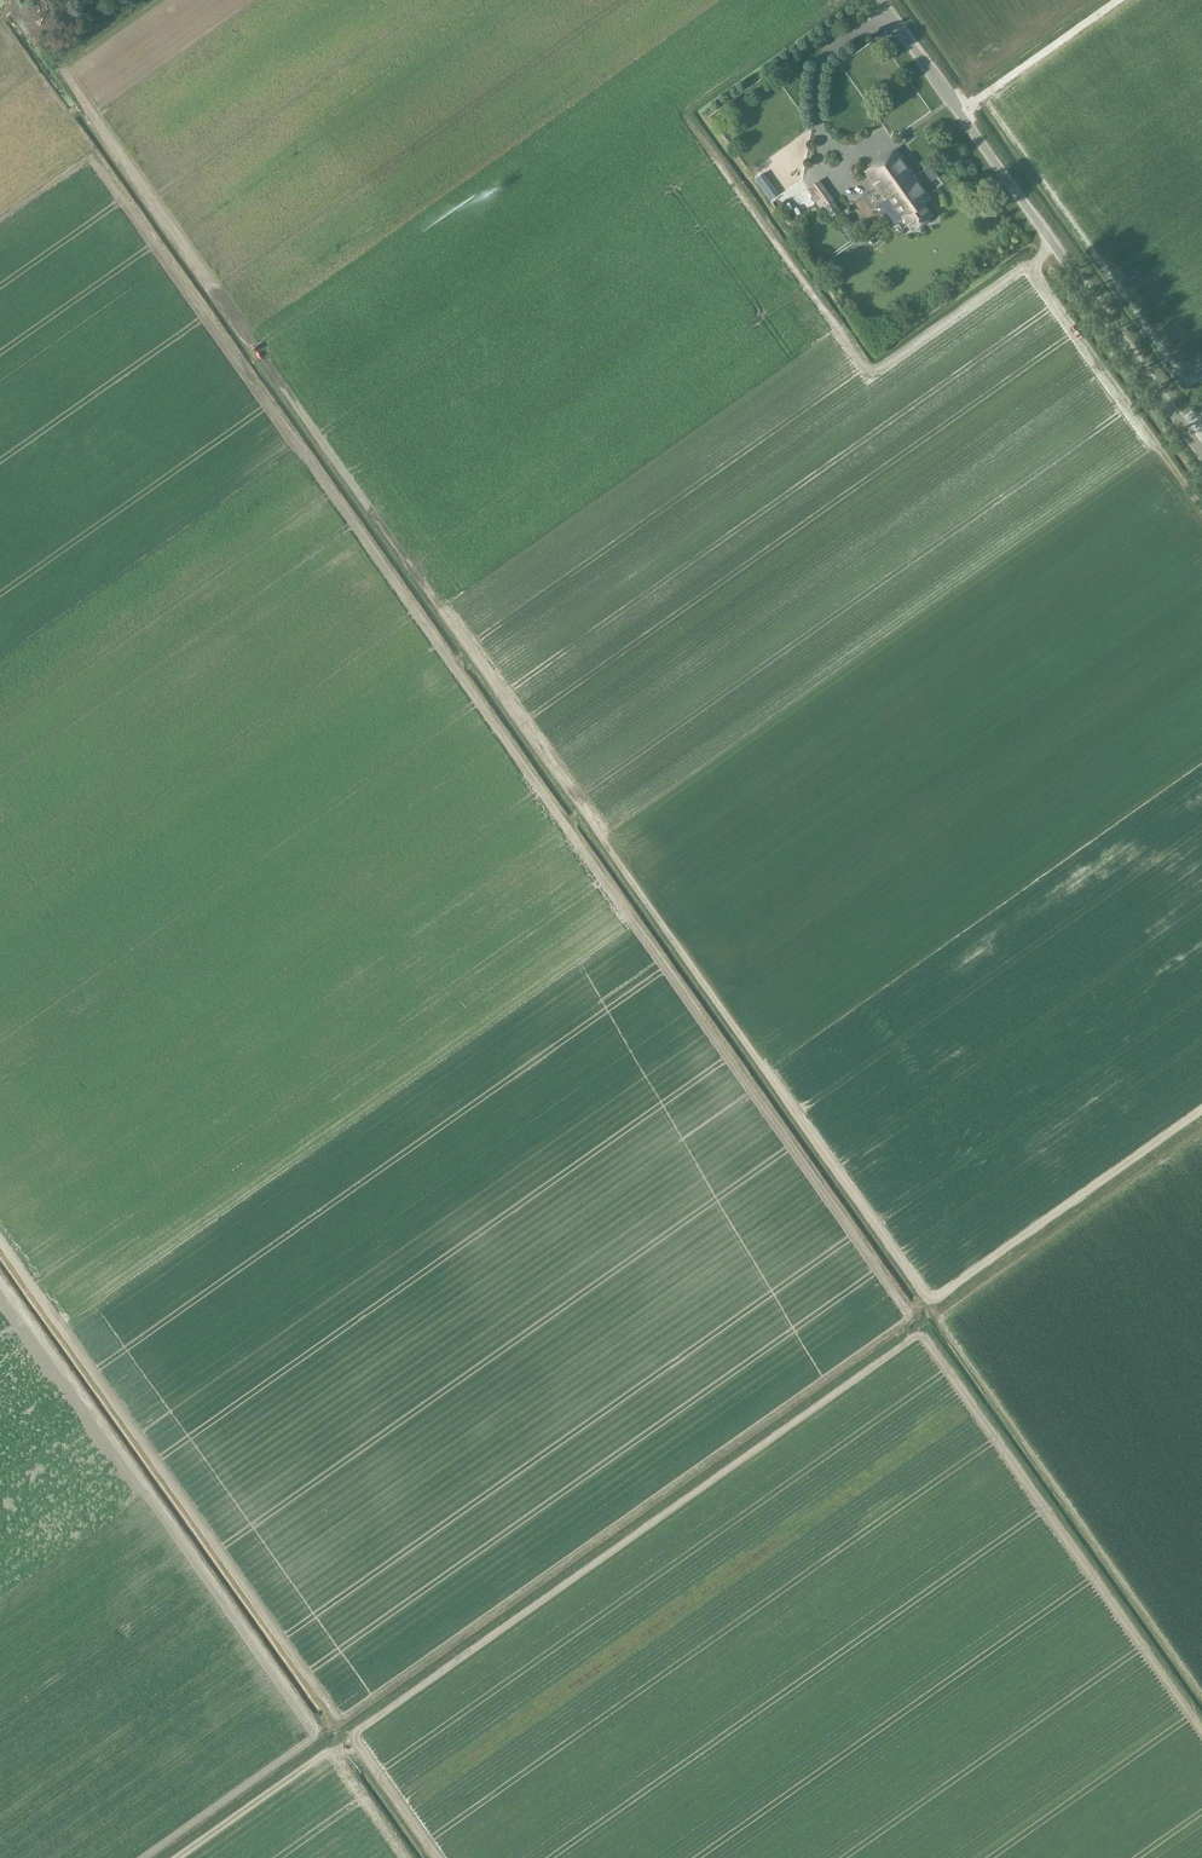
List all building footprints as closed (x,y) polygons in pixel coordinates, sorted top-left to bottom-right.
[(903,217),(907,223),(907,224),(907,225),(907,226),(907,227),(908,228),(909,229),(910,230),(912,231),(913,231),(914,231),(915,230),(916,230),(917,229),(918,228),(918,227),(919,226),(919,225),(919,224),(931,216),(922,204),(930,198),(895,149),(864,171),(900,220),(903,217)] [(923,169),(927,175),(934,170),(930,164),(923,169)] [(822,209),(833,201),(819,181),(807,189),(822,209)] [(1192,407),(1199,413),(1201,409),(1201,402),(1198,399),(1192,407)]
